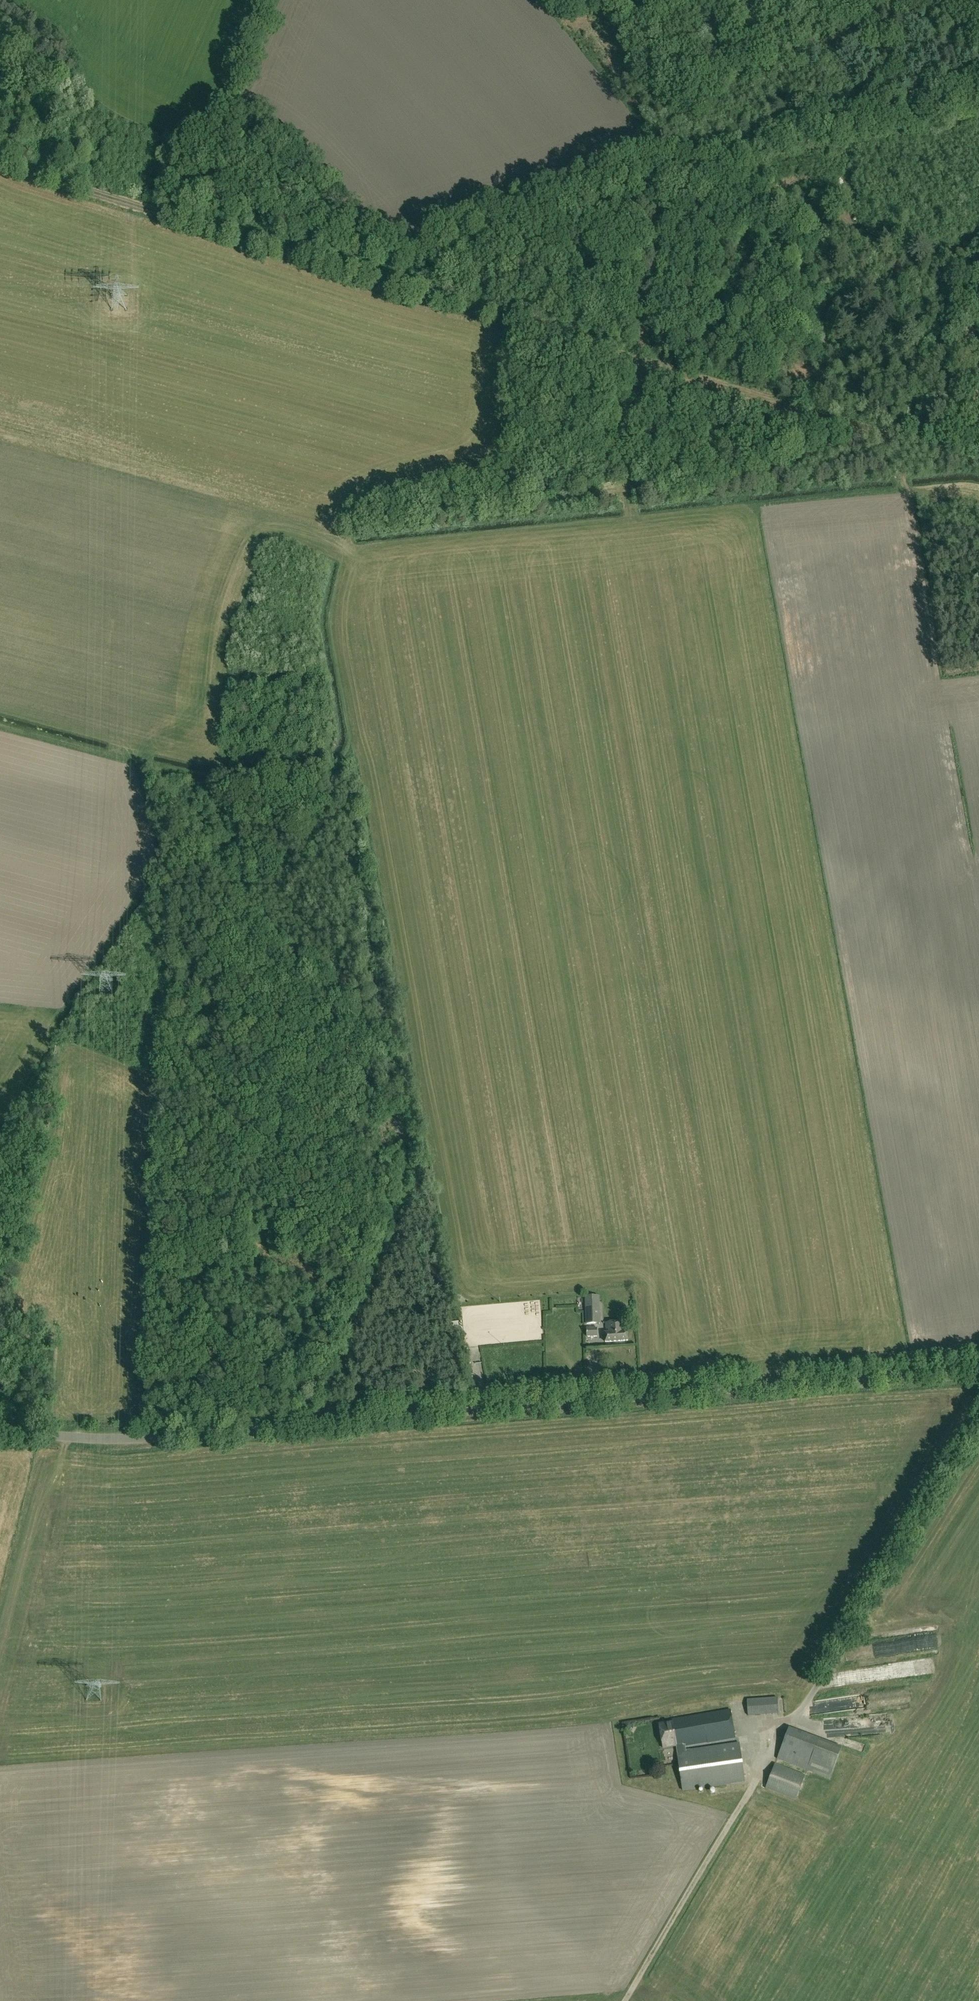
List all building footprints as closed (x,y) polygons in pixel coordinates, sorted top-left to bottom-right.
[(483,1306),(484,1316),(503,1315),(502,1305),(483,1306)] [(545,1315),(544,1305),(536,1306),(537,1316),(545,1315)] [(587,1324),(600,1324),(600,1305),(587,1305),(587,1324)] [(474,1314),(468,1315),(469,1325),(476,1324),(474,1314)] [(512,1341),(510,1317),(499,1317),(500,1338),(479,1339),(480,1350),(498,1349),(497,1341),(512,1341)] [(626,1332),(625,1322),(607,1322),(607,1332),(605,1332),(606,1342),(628,1341),(628,1332),(626,1332)] [(597,1328),(587,1328),(587,1336),(597,1336),(597,1328)] [(919,1638),(923,1649),(939,1644),(935,1633),(919,1638)] [(901,1693),(893,1698),(896,1705),(905,1700),(901,1693)] [(748,1716),(761,1715),(760,1699),(747,1700),(748,1716)] [(745,1781),(740,1743),(684,1751),(683,1745),(735,1737),(731,1710),(672,1719),(673,1722),(659,1724),(663,1747),(676,1745),(683,1790),(745,1781)] [(837,1724),(838,1730),(875,1729),(875,1719),(832,1721),(832,1724),(837,1724)] [(832,1777),(842,1750),(790,1730),(779,1757),(832,1777)] [(775,1764),(765,1789),(796,1801),(806,1775),(775,1764)]
